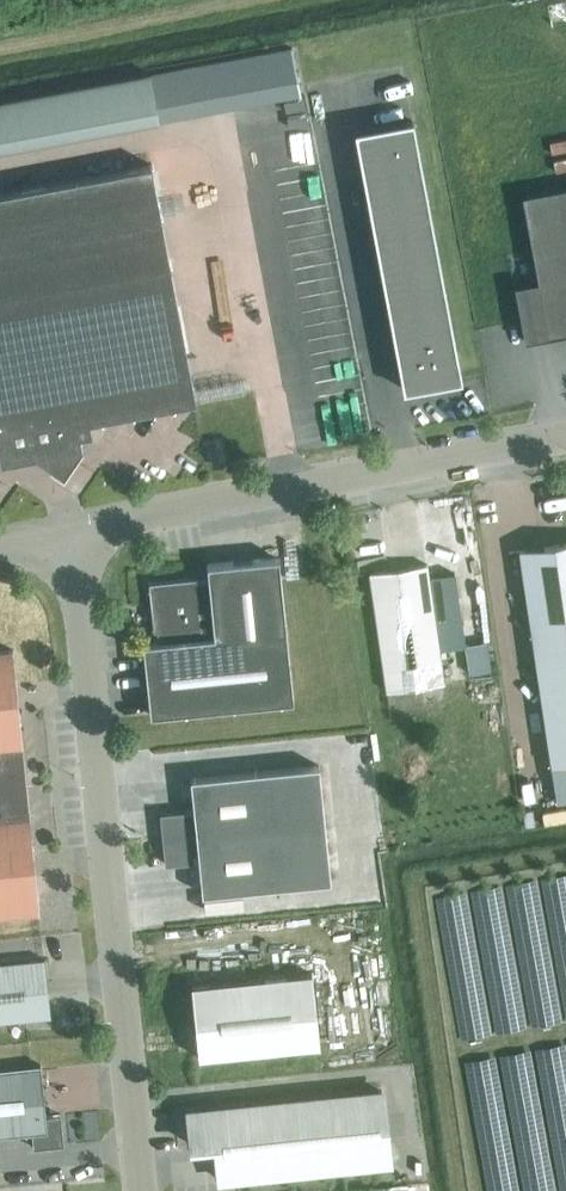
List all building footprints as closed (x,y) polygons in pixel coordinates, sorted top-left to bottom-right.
[(159,121),(150,72),(0,100),(0,151),(159,121)] [(354,124),(403,383),(459,372),(410,114),(354,124)] [(196,402),(151,165),(0,194),(0,463),(35,457),(49,466),(58,452),(82,448),(80,436),(91,434),(89,422),(196,402)] [(521,197),(536,278),(537,281),(548,337),(565,334),(565,188),(521,197)] [(565,801),(565,545),(519,552),(556,802),(565,801)] [(143,644),(150,716),(294,701),(279,558),(207,565),(208,580),(197,581),(197,578),(149,583),(154,631),(157,631),(158,642),(143,644)] [(427,565),(369,573),(386,692),(390,719),(404,717),(445,711),(441,684),(444,683),(438,641),(429,583),(427,565)] [(464,645),(468,674),(491,670),(486,642),(464,645)] [(39,913),(13,651),(0,652),(0,917),(39,913)] [(318,766),(190,780),(194,813),(161,817),(166,865),(199,861),(202,894),(330,881),(318,766)] [(44,959),(0,963),(0,1023),(50,1017),(44,959)] [(198,1060),(319,1048),(312,974),(191,986),(198,1060)] [(40,1066),(0,1070),(0,1137),(31,1134),(33,1149),(64,1146),(60,1115),(45,1117),(40,1066)] [(389,1163),(381,1092),(189,1112),(193,1146),(216,1144),(220,1181),(389,1163)]
